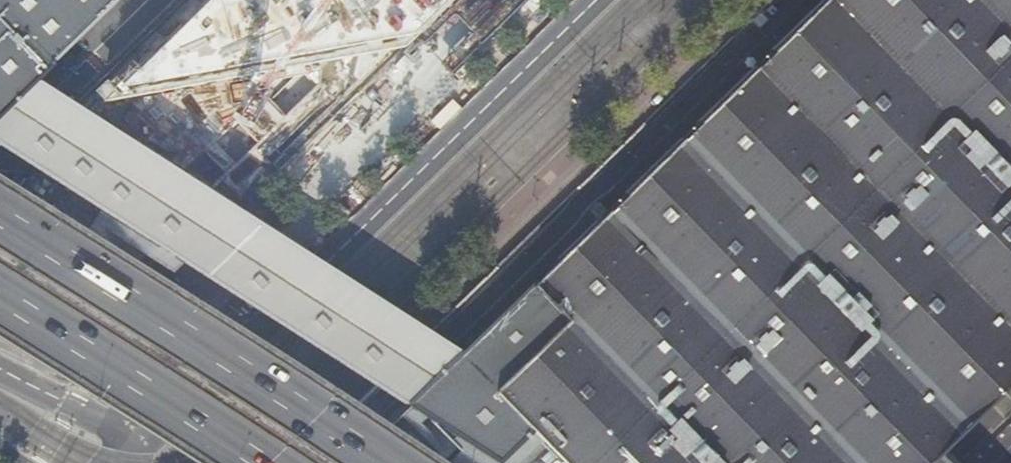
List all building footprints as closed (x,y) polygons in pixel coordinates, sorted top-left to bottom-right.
[(23,85),(49,60),(111,0),(0,0),(0,107),(23,85)] [(99,104),(401,46),(448,0),(204,0),(99,104)] [(400,413),(449,462),(959,462),(943,447),(1010,381),(1010,0),(829,0),(521,305),(494,331),(466,359),(463,355),(459,359),(400,413)] [(459,359),(426,338),(261,235),(65,112),(23,85),(0,107),(0,158),(8,163),(204,287),(341,374),(371,393),(400,413),(459,359)]
